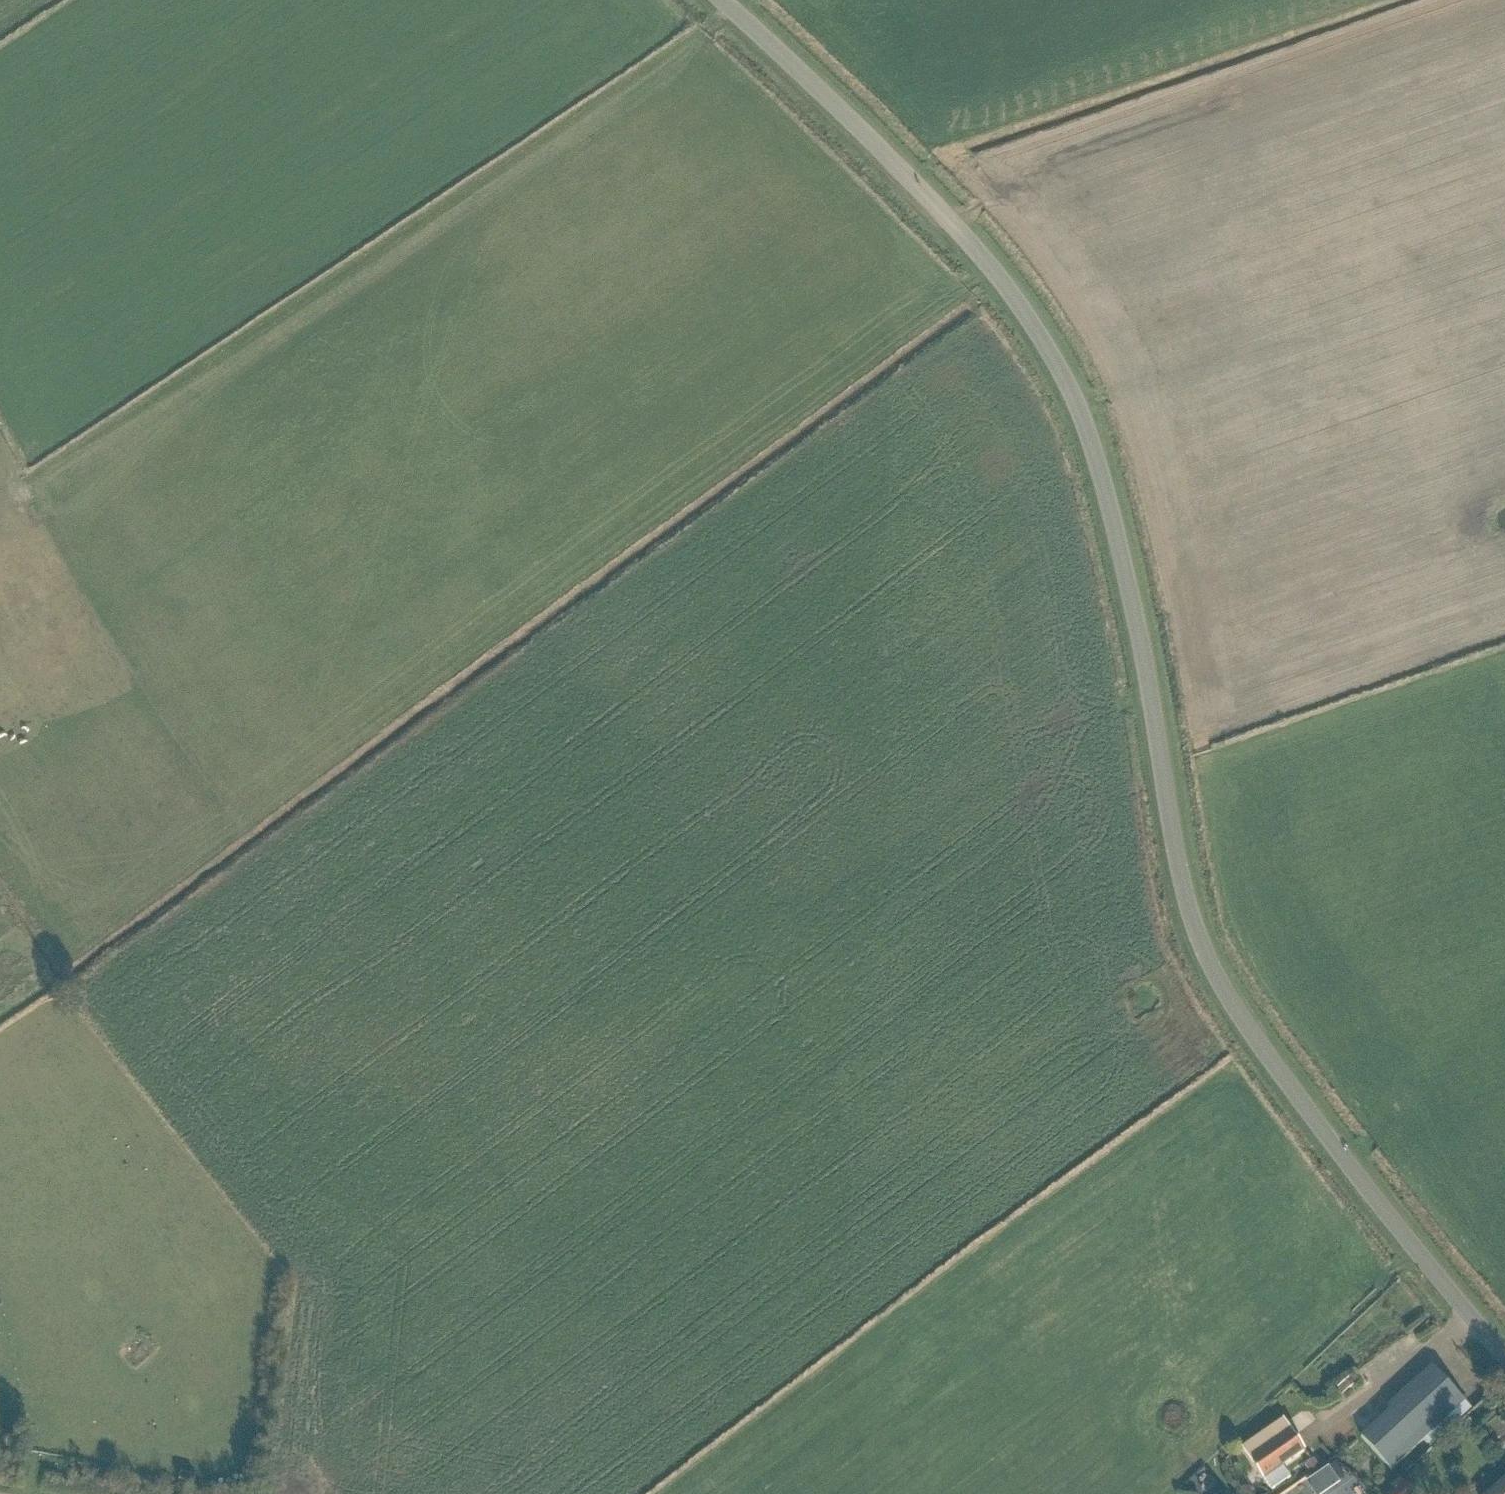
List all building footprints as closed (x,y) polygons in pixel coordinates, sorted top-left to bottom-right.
[(1389,1409),(1392,1412),(1362,1439),(1392,1471),(1424,1442),(1431,1449),(1473,1411),(1465,1402),(1433,1368),(1389,1409)] [(1284,1422),(1244,1450),(1265,1480),(1305,1453),(1284,1422)] [(1314,1461),(1306,1467),(1312,1475),(1320,1469),(1314,1461)] [(1307,1484),(1314,1493),(1328,1493),(1341,1485),(1330,1469),(1307,1484)] [(1392,1493),(1414,1493),(1404,1483),(1392,1493)] [(1494,1493),(1504,1493),(1504,1483),(1494,1493)]
